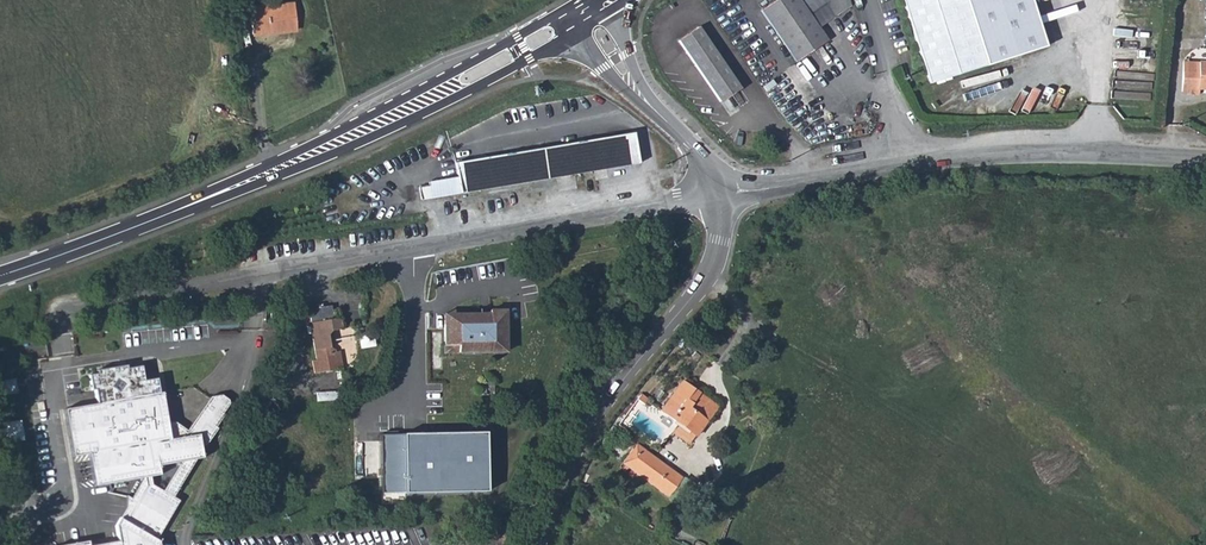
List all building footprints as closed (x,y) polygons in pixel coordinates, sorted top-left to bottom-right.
[(795,61),(827,40),(818,27),(834,16),(829,0),(802,0),(800,1),(799,0),(774,0),(759,10),(795,61)] [(928,82),(985,64),(965,0),(902,0),(928,82)] [(1026,0),(965,0),(985,64),(1041,46),(1026,0)] [(293,2),(250,7),(253,34),(279,32),(278,22),(286,21),(287,31),(296,31),(293,2)] [(678,39),(719,101),(729,95),(739,88),(698,26),(678,39)] [(1180,60),(1179,94),(1196,95),(1196,90),(1205,90),(1205,62),(1180,60)] [(729,95),(719,101),(725,110),(735,104),(729,95)] [(428,185),(418,187),(420,200),(637,163),(633,132),(455,162),(457,176),(427,182),(428,185)] [(306,324),(330,320),(327,305),(305,309),(306,324)] [(507,310),(444,311),(445,352),(508,351),(507,310)] [(306,324),(313,361),(333,357),(332,349),(328,348),(326,346),(325,343),(324,337),(325,334),(330,331),(339,330),(337,319),(330,320),(306,324)] [(91,438),(94,450),(97,471),(147,463),(147,475),(137,490),(132,497),(117,520),(117,526),(88,530),(86,525),(54,530),(56,539),(51,540),(50,533),(30,536),(31,544),(159,544),(157,532),(154,528),(177,492),(173,489),(199,444),(205,444),(205,440),(203,439),(202,428),(210,426),(218,409),(218,407),(224,395),(223,392),(229,382),(219,375),(209,378),(191,414),(178,407),(170,408),(164,377),(161,377),(159,364),(145,366),(143,351),(132,352),(131,347),(96,353),(97,358),(88,359),(90,375),(94,375),(94,382),(101,381),(102,387),(64,392),(72,441),(84,439),(91,438)] [(0,380),(0,389),(1,394),(19,390),(16,376),(0,380)] [(657,410),(693,436),(716,403),(701,392),(691,405),(684,399),(690,390),(678,381),(657,410)] [(22,418),(4,421),(7,441),(26,437),(22,418)] [(381,435),(383,493),(491,491),(489,431),(381,435)] [(84,439),(87,451),(94,450),(91,438),(84,439)] [(621,465),(656,490),(671,469),(637,444),(621,465)] [(132,497),(137,490),(129,485),(128,494),(132,497)]
